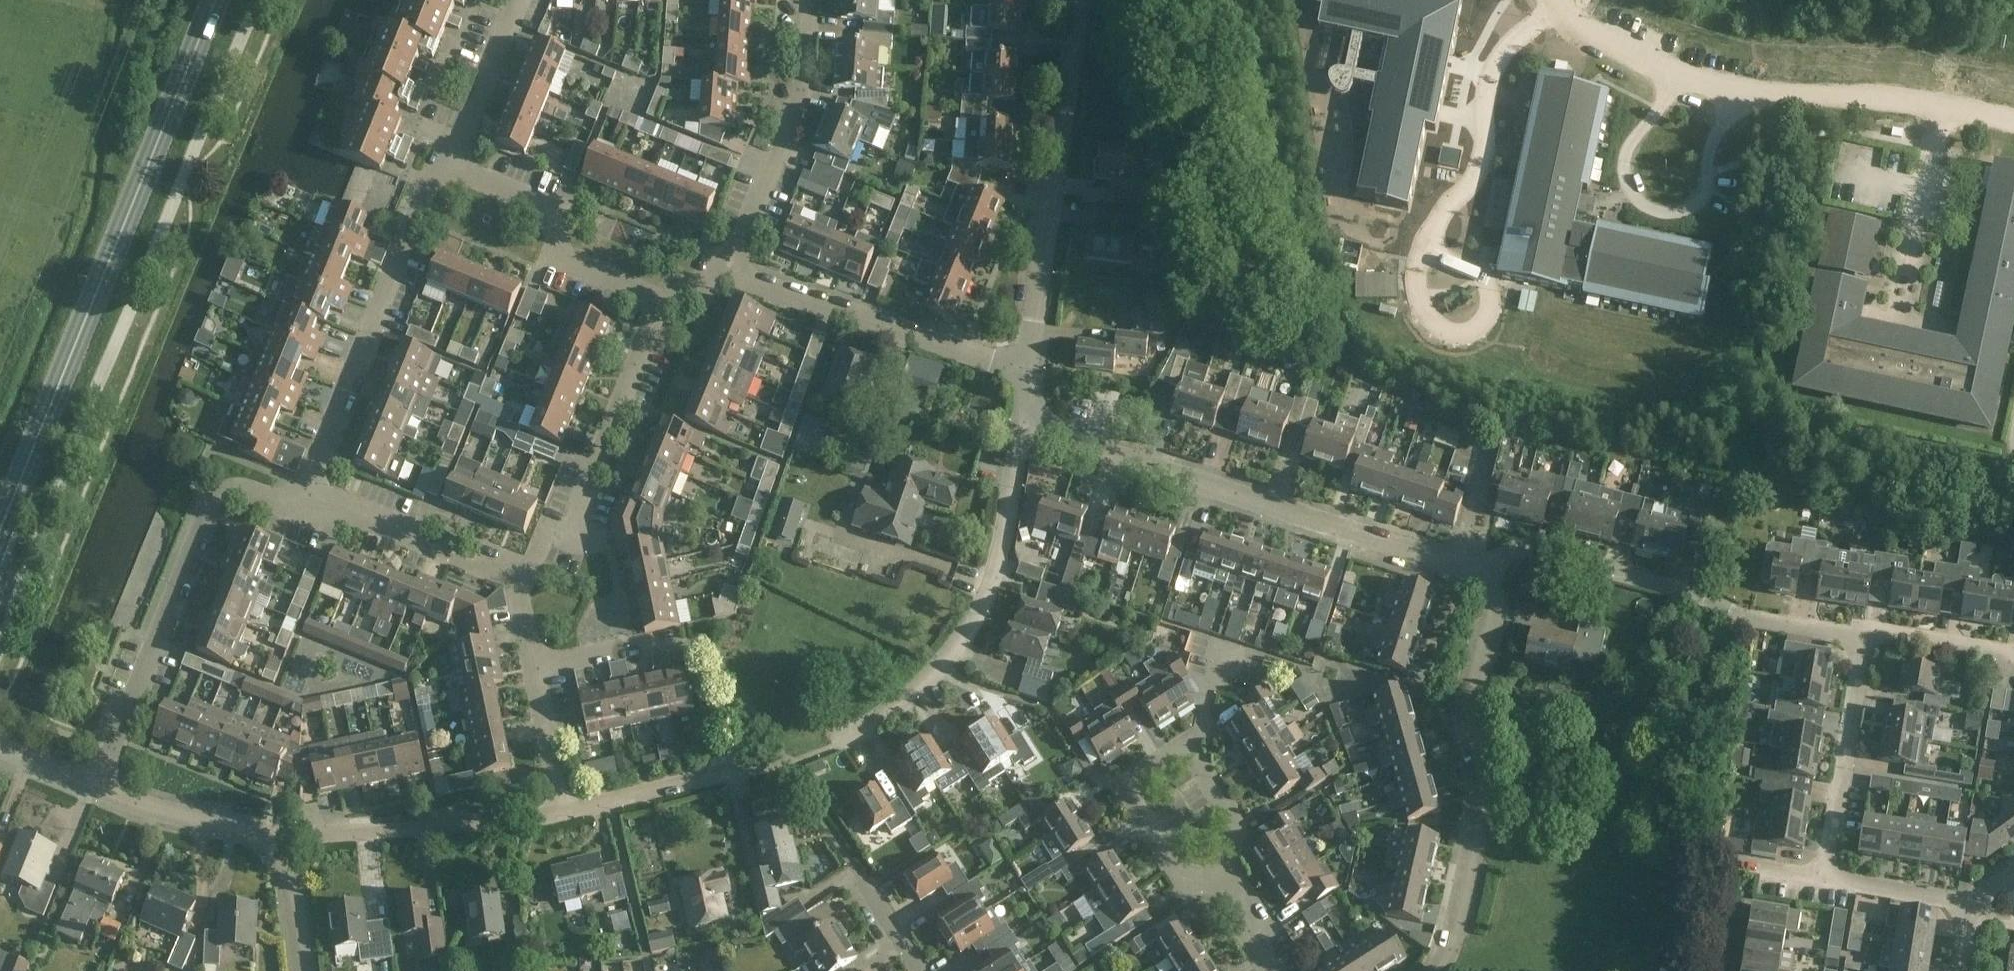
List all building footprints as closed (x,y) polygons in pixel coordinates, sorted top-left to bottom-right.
[(396,158),(402,142),(394,138),(402,119),(394,116),(400,102),(408,105),(415,89),(407,85),(414,68),(426,73),(429,65),(417,60),(420,52),(433,57),(447,23),(459,28),(463,20),(450,15),(453,9),(455,2),(464,6),(467,0),(403,0),(392,27),(379,22),(354,81),(361,84),(355,101),(362,104),(356,119),(349,116),(342,135),(348,138),(342,154),(381,170),(387,155),(396,158)] [(721,18),(751,20),(752,10),(756,10),(757,0),(722,0),(721,18)] [(871,0),(841,0),(840,19),(865,21),(864,34),(893,36),(895,14),(878,13),(879,1),(871,0)] [(989,8),(1025,11),(1026,0),(990,0),(989,8)] [(1446,58),(1452,52),(1462,7),(1428,0),(1321,0),(1318,13),(1322,14),(1319,31),(1353,38),(1346,74),(1344,74),(1343,74),(1341,74),(1339,74),(1338,74),(1336,74),(1335,74),(1334,74),(1333,75),(1332,75),(1331,76),(1330,77),(1329,78),(1329,79),(1329,80),(1328,81),(1328,82),(1328,83),(1329,84),(1332,91),(1333,93),(1335,94),(1336,96),(1337,97),(1338,98),(1339,98),(1340,98),(1341,98),(1342,98),(1343,98),(1345,98),(1346,97),(1347,97),(1348,96),(1349,96),(1350,95),(1350,94),(1351,93),(1352,92),(1352,91),(1353,90),(1353,89),(1353,88),(1354,87),(1354,86),(1376,90),(1370,119),(1374,120),(1357,195),(1377,200),(1376,204),(1409,211),(1426,130),(1436,132),(1448,73),(1443,72),(1446,58)] [(666,14),(678,15),(679,5),(666,5),(666,14)] [(968,29),(968,41),(993,42),(994,31),(1023,33),(1025,11),(989,8),(973,7),(972,29),(968,29)] [(678,15),(666,14),(666,22),(678,23),(678,15)] [(721,18),(720,39),(754,42),(754,35),(750,35),(751,20),(721,18)] [(542,25),(538,36),(547,39),(551,28),(542,25)] [(912,26),(912,36),(928,37),(929,27),(912,26)] [(838,43),(836,67),(878,70),(878,69),(880,49),(892,50),(893,36),(864,34),(861,33),(860,45),(838,43)] [(754,42),(720,39),(718,61),(748,63),(749,53),(753,53),(754,42)] [(993,42),(968,41),(967,53),(974,53),(972,75),(1019,78),(1021,56),(992,54),(993,42)] [(529,60),(559,72),(566,54),(536,42),(529,60)] [(588,55),(592,45),(585,42),(580,52),(588,55)] [(592,45),(588,55),(596,58),(601,48),(592,45)] [(664,50),(663,58),(674,59),(675,59),(675,50),(665,50),(664,50)] [(675,50),(675,59),(686,60),(686,51),(675,50)] [(663,58),(663,66),(674,67),(674,59),(663,58)] [(630,73),(634,62),(627,59),(622,70),(630,73)] [(926,59),(917,59),(916,69),(926,70),(926,59)] [(559,72),(529,60),(520,81),(550,93),(559,72)] [(748,63),(718,61),(717,84),(738,87),(750,88),(751,78),(747,78),(748,63)] [(643,65),(634,62),(630,73),(638,76),(643,65)] [(836,67),(835,88),(857,90),(864,90),(863,104),(873,107),(888,111),(889,92),(883,91),(884,69),(878,69),(878,70),(836,67)] [(604,69),(601,75),(614,81),(617,74),(604,69)] [(926,72),(915,71),(914,82),(921,83),(925,80),(926,72)] [(1609,94),(1584,89),(1575,87),(1575,86),(1576,82),(1542,74),(1498,277),(1566,292),(1567,287),(1584,290),(1583,295),(1703,321),(1708,300),(1711,287),(1707,286),(1705,285),(1712,252),(1623,232),(1598,227),(1597,232),(1575,227),(1578,212),(1586,214),(1590,199),(1582,197),(1584,189),(1588,190),(1589,183),(1609,94)] [(964,96),(963,108),(987,110),(988,98),(1017,100),(1019,78),(972,75),(970,96),(964,96)] [(520,81),(512,101),(542,113),(550,93),(520,81)] [(415,89),(425,93),(427,87),(417,83),(415,89)] [(738,87),(717,84),(704,83),(703,104),(733,106),(734,95),(738,96),(738,87)] [(425,93),(415,89),(413,95),(422,99),(425,93)] [(658,90),(655,98),(666,102),(669,95),(658,90)] [(410,101),(420,105),(422,99),(413,95),(410,101)] [(666,102),(655,98),(647,117),(658,122),(666,102)] [(872,109),(856,104),(838,100),(834,110),(830,108),(821,129),(859,144),(867,124),(866,123),(872,109)] [(410,101),(408,106),(408,108),(417,112),(420,105),(410,101)] [(512,101),(504,121),(534,133),(542,113),(512,101)] [(591,101),(588,109),(600,113),(603,106),(591,101)] [(733,106),(703,104),(701,127),(700,137),(720,145),(727,129),(736,130),(736,120),(732,120),(733,106)] [(928,107),(927,119),(942,120),(943,108),(928,107)] [(963,108),(962,120),(968,120),(966,142),(1014,146),(1016,123),(986,121),(987,110),(963,108)] [(600,113),(588,109),(585,116),(597,121),(600,113)] [(627,128),(632,117),(617,111),(611,109),(608,118),(620,123),(620,125),(627,128)] [(632,117),(627,128),(647,136),(651,125),(632,117)] [(534,133),(504,121),(495,143),(525,155),(534,133)] [(651,125),(647,136),(666,144),(671,133),(651,125)] [(859,144),(821,129),(813,149),(818,151),(814,161),(832,168),(831,170),(836,172),(845,176),(850,164),(859,144)] [(691,142),(671,133),(666,144),(686,153),(691,142)] [(402,142),(412,146),(414,140),(405,136),(402,142)] [(412,146),(402,142),(400,148),(409,152),(412,146)] [(691,142),(686,153),(699,158),(706,161),(711,150),(691,142)] [(953,160),(953,172),(981,178),(982,165),(1012,168),(1014,146),(966,142),(965,161),(953,160)] [(574,148),(584,152),(586,147),(576,143),(574,148)] [(909,147),(905,159),(915,162),(918,149),(909,147)] [(1097,161),(1097,176),(1100,176),(1100,180),(1114,180),(1113,198),(1151,200),(1153,177),(1147,177),(1148,164),(1141,164),(1142,149),(1102,147),(1101,161),(1097,161)] [(409,152),(400,148),(397,154),(407,158),(409,152)] [(584,152),(574,148),(564,171),(575,175),(584,152)] [(603,187),(615,157),(595,148),(583,179),(603,187)] [(1442,149),(1439,165),(1459,169),(1462,153),(1442,149)] [(732,158),(711,150),(706,161),(728,170),(732,158)] [(924,153),(924,163),(934,165),(935,155),(924,153)] [(407,158),(397,154),(395,159),(396,159),(395,161),(404,165),(407,158)] [(615,157),(603,187),(623,195),(635,165),(615,157)] [(901,160),(896,173),(906,177),(911,179),(916,166),(901,160)] [(836,172),(831,170),(817,164),(809,183),(828,191),(832,182),(836,172)] [(635,165),(623,195),(643,203),(655,173),(635,165)] [(1966,319),(2010,328),(2013,309),(2013,173),(1998,170),(1966,319)] [(832,182),(828,191),(838,195),(845,176),(836,172),(832,182)] [(953,172),(948,181),(959,186),(958,188),(952,204),(996,221),(1004,202),(976,191),(981,180),(981,178),(953,172)] [(655,173),(643,203),(663,212),(675,181),(655,173)] [(695,189),(675,181),(663,212),(683,220),(695,189)] [(901,205),(900,206),(912,211),(913,210),(921,190),(909,185),(901,205)] [(695,189),(683,220),(704,228),(716,198),(695,189)] [(870,204),(874,192),(867,190),(863,201),(870,204)] [(874,192),(870,204),(891,213),(896,201),(874,192)] [(1168,196),(1168,206),(1184,206),(1184,197),(1168,196)] [(996,221),(952,204),(943,223),(955,228),(988,241),(996,221)] [(319,223),(317,228),(370,249),(374,239),(362,234),(368,219),(365,218),(336,206),(327,226),(319,223)] [(800,261),(813,229),(818,217),(818,215),(796,206),(786,230),(789,231),(780,253),(800,261)] [(900,206),(893,225),(905,230),(912,211),(900,206)] [(1092,227),(1089,257),(1131,262),(1135,232),(1129,231),(1132,212),(1108,209),(1106,223),(1110,223),(1109,229),(1092,227)] [(818,217),(813,229),(800,261),(820,269),(833,237),(838,225),(828,221),(818,217)] [(1833,218),(1823,264),(1868,274),(1878,227),(1833,218)] [(893,225),(890,233),(901,237),(905,230),(893,225)] [(370,249),(317,228),(316,232),(324,235),(315,257),(347,270),(352,257),(364,262),(370,249)] [(903,242),(935,252),(938,242),(922,237),(923,233),(907,228),(903,242)] [(988,241),(955,228),(946,248),(980,261),(988,241)] [(1391,232),(1391,249),(1405,249),(1405,233),(1391,232)] [(853,245),(841,275),(862,284),(875,251),(879,243),(859,234),(855,243),(854,242),(853,245)] [(833,237),(820,269),(840,277),(841,275),(853,245),(833,237)] [(887,240),(885,246),(892,249),(895,243),(887,240)] [(980,261),(946,248),(938,268),(972,281),(980,261)] [(449,294),(461,263),(441,255),(428,285),(449,294)] [(347,270),(315,257),(306,280),(298,276),(297,280),(349,301),(353,290),(341,286),(347,270)] [(880,258),(877,265),(888,270),(891,263),(880,258)] [(923,262),(915,281),(931,287),(930,288),(963,301),(972,281),(938,268),(923,262)] [(480,271),(461,263),(449,294),(468,301),(480,271)] [(877,265),(868,286),(882,292),(890,272),(888,271),(888,270),(877,265)] [(480,271),(468,301),(488,310),(500,279),(480,271)] [(1357,299),(1398,298),(1398,274),(1357,275),(1357,299)] [(522,288),(500,279),(488,310),(510,318),(522,288)] [(349,301),(297,280),(295,286),(295,287),(281,293),(288,307),(293,310),(318,320),(318,321),(326,324),(331,309),(343,314),(349,301)] [(1989,429),(2006,346),(1973,339),(1970,350),(1952,346),(1952,345),(1864,326),(1864,327),(1857,326),(1864,293),(1819,283),(1797,388),(1989,429)] [(930,289),(922,307),(955,321),(963,302),(963,301),(930,288),(930,289)] [(528,290),(520,309),(530,313),(538,294),(528,290)] [(879,297),(877,303),(890,307),(891,301),(879,297)] [(727,320),(760,333),(768,336),(776,317),(735,300),(727,320)] [(293,310),(286,307),(277,329),(269,325),(268,329),(320,350),(324,339),(313,334),(318,321),(318,320),(293,310)] [(530,313),(520,309),(516,318),(527,322),(530,313)] [(1133,311),(1131,330),(1156,333),(1156,331),(1164,332),(1166,321),(1162,321),(1162,317),(1158,316),(1158,314),(1133,311)] [(573,330),(603,342),(611,324),(581,312),(576,322),(564,317),(561,325),(573,330)] [(207,320),(202,332),(215,337),(218,329),(215,323),(207,320)] [(727,320),(719,340),(752,353),(760,333),(727,320)] [(427,348),(432,337),(411,328),(406,339),(427,348)] [(273,338),(265,358),(298,371),(303,358),(315,363),(320,350),(268,329),(266,334),(273,338)] [(573,330),(565,350),(596,362),(603,342),(573,330)] [(1079,340),(1076,368),(1114,373),(1116,355),(1147,358),(1149,336),(1118,332),(1116,345),(1079,340)] [(808,352),(819,356),(826,337),(814,333),(808,352)] [(432,337),(427,348),(435,351),(439,340),(432,337)] [(719,340),(711,360),(755,378),(763,358),(752,353),(719,340)] [(508,341),(505,350),(515,354),(518,345),(508,341)] [(396,364),(429,377),(437,358),(404,344),(396,364)] [(468,362),(473,351),(464,348),(460,359),(468,362)] [(515,354),(505,350),(502,357),(512,361),(515,354)] [(565,350),(557,371),(587,383),(596,362),(565,350)] [(473,351),(468,362),(476,365),(480,354),(473,351)] [(819,356),(808,352),(805,361),(816,365),(819,356)] [(248,377),(247,380),(299,402),(310,376),(298,371),(265,358),(256,380),(248,377)] [(834,374),(828,392),(840,397),(861,404),(875,366),(851,358),(844,378),(834,374)] [(1178,358),(1169,384),(1181,388),(1172,415),(1193,422),(1205,386),(1210,370),(1189,363),(1190,362),(1178,358)] [(755,378),(711,360),(703,380),(747,398),(755,378)] [(429,377),(396,364),(388,384),(433,402),(437,393),(441,382),(429,377)] [(909,370),(904,385),(930,393),(935,378),(909,370)] [(587,383),(557,371),(548,391),(579,403),(587,383)] [(799,373),(792,393),(804,397),(811,377),(799,373)] [(1226,393),(1205,386),(1193,422),(1214,429),(1223,402),(1234,405),(1243,379),(1231,375),(1226,393)] [(1243,379),(1234,405),(1246,409),(1237,436),(1258,443),(1274,394),(1253,388),(1255,383),(1243,379)] [(243,398),(239,408),(277,423),(282,410),(294,415),(299,402),(247,380),(239,397),(243,398)] [(488,380),(485,388),(495,392),(498,384),(488,380)] [(703,380),(695,400),(727,413),(731,404),(743,409),(747,398),(703,380)] [(388,384),(380,404),(413,417),(416,408),(429,413),(433,402),(388,384)] [(1308,400),(1300,427),(1311,430),(1304,452),(1302,458),(1321,463),(1324,464),(1335,428),(1323,424),(1314,421),(1320,404),(1325,388),(1313,384),(1308,400)] [(468,393),(479,398),(482,389),(472,385),(468,393)] [(495,392),(485,388),(482,396),(492,400),(495,392)] [(579,403),(548,391),(541,410),(571,422),(579,403)] [(479,398),(468,393),(466,401),(476,405),(479,398)] [(804,397),(792,393),(786,413),(797,418),(804,397)] [(1274,394),(1258,443),(1280,450),(1288,423),(1300,427),(1308,400),(1297,396),(1295,401),(1274,394)] [(727,413),(695,400),(686,422),(727,438),(732,428),(723,425),(727,413)] [(380,404),(372,424),(404,437),(416,442),(419,433),(408,429),(413,417),(380,404)] [(277,423),(239,408),(236,407),(231,419),(228,418),(220,438),(242,447),(239,453),(273,466),(282,443),(270,438),(277,423)] [(782,425),(786,413),(775,409),(771,421),(782,425)] [(571,422),(541,410),(531,433),(562,445),(571,422)] [(490,427),(494,418),(480,412),(477,421),(490,427)] [(786,413),(782,425),(779,434),(791,438),(797,418),(786,413)] [(1335,428),(1324,464),(1345,471),(1354,444),(1365,447),(1374,421),(1362,417),(1360,421),(1360,423),(1339,415),(1335,428)] [(494,418),(490,427),(489,428),(496,431),(501,420),(494,418)] [(501,420),(496,431),(506,435),(510,424),(501,420)] [(656,441),(689,454),(691,448),(701,452),(706,439),(697,435),(664,421),(656,441)] [(404,437),(372,424),(371,427),(367,426),(364,434),(367,435),(364,444),(396,457),(404,437)] [(454,425),(451,433),(464,438),(467,430),(454,425)] [(791,438),(779,434),(778,436),(767,432),(761,453),(783,460),(791,438)] [(464,438),(451,433),(448,441),(461,446),(464,438)] [(951,440),(957,458),(976,452),(970,434),(951,440)] [(1529,486),(1531,475),(1520,472),(1525,451),(1517,449),(1519,441),(1504,437),(1491,488),(1503,490),(1496,515),(1519,521),(1529,486)] [(534,454),(538,443),(531,439),(526,452),(534,454)] [(1392,439),(1390,444),(1387,453),(1372,498),(1394,505),(1404,472),(1390,468),(1399,441),(1392,439)] [(656,441),(648,461),(681,474),(689,454),(656,441)] [(1387,453),(1390,444),(1383,441),(1380,451),(1379,451),(1375,463),(1361,459),(1351,491),(1372,498),(1387,453)] [(559,451),(538,443),(534,454),(555,462),(559,451)] [(396,457),(364,444),(355,466),(387,479),(388,478),(400,483),(408,462),(396,457)] [(1419,463),(1420,463),(1427,465),(1433,447),(1425,444),(1419,463)] [(870,454),(856,450),(850,469),(863,474),(870,454)] [(834,456),(831,463),(844,468),(847,461),(834,456)] [(761,484),(773,488),(780,467),(758,460),(751,480),(761,484)] [(897,460),(889,483),(928,497),(927,501),(951,510),(959,487),(934,478),(935,473),(897,460)] [(681,474),(648,461),(640,481),(673,494),(681,474)] [(1404,472),(1394,505),(1415,512),(1429,467),(1420,464),(1415,476),(1404,472)] [(435,473),(447,478),(450,471),(437,466),(435,473)] [(1429,467),(1415,512),(1433,518),(1442,494),(1445,486),(1432,481),(1436,469),(1429,467)] [(464,510),(477,478),(457,469),(444,502),(464,510)] [(481,469),(477,478),(464,510),(484,518),(501,477),(481,469)] [(447,478),(435,473),(434,474),(426,471),(418,491),(438,499),(447,478)] [(1529,486),(1519,521),(1543,527),(1549,503),(1560,505),(1567,481),(1545,476),(1545,478),(1531,475),(1529,486)] [(521,485),(501,477),(484,518),(504,527),(517,494),(518,493),(521,485)] [(640,481),(631,502),(631,503),(664,516),(673,494),(640,481)] [(1567,481),(1560,505),(1571,508),(1564,533),(1588,539),(1597,504),(1584,501),(1587,487),(1567,481)] [(928,497),(889,483),(874,526),(912,539),(925,505),(926,506),(927,501),(928,497)] [(773,488),(761,484),(754,504),(765,509),(773,488)] [(1442,494),(1433,518),(1432,521),(1454,528),(1465,492),(1457,490),(1454,498),(1442,494)] [(1597,504),(1588,539),(1611,545),(1618,520),(1628,523),(1635,499),(1601,490),(1597,504)] [(539,503),(517,494),(504,527),(525,535),(539,503)] [(1056,537),(1067,504),(1046,497),(1035,530),(1033,538),(1046,542),(1048,534),(1056,537)] [(621,498),(612,522),(637,526),(663,528),(664,516),(631,503),(631,502),(621,498)] [(1655,504),(1635,499),(1628,523),(1639,526),(1633,551),(1656,557),(1665,522),(1652,518),(1655,504)] [(765,509),(754,504),(754,505),(739,500),(732,519),(747,524),(758,528),(765,509)] [(801,508),(780,502),(776,517),(796,523),(801,508)] [(1089,511),(1067,504),(1056,537),(1076,543),(1070,562),(1083,566),(1085,558),(1091,541),(1080,538),(1089,511)] [(1665,522),(1656,557),(1679,563),(1686,538),(1697,541),(1703,517),(1682,511),(1669,508),(1665,522)] [(1093,534),(1091,541),(1085,558),(1098,562),(1099,557),(1107,559),(1119,563),(1123,550),(1134,517),(1113,510),(1104,537),(1093,534)] [(966,513),(951,514),(952,526),(967,524),(966,513)] [(1123,550),(1119,563),(1119,564),(1128,567),(1132,553),(1144,557),(1155,524),(1134,517),(1123,550)] [(637,526),(612,522),(611,523),(617,551),(628,549),(627,548),(662,541),(663,528),(637,526)] [(758,528),(747,524),(743,536),(755,537),(758,528)] [(1176,530),(1155,524),(1144,557),(1164,563),(1158,582),(1170,586),(1178,561),(1168,558),(1176,530)] [(1800,535),(1817,536),(1818,525),(1801,525),(1800,535)] [(239,529),(231,548),(264,562),(275,566),(285,541),(261,532),(259,537),(239,529)] [(816,531),(806,559),(854,577),(865,549),(816,531)] [(1214,583),(1228,539),(1207,532),(1198,559),(1187,555),(1179,580),(1192,584),(1194,576),(1214,583)] [(755,537),(743,536),(739,546),(751,550),(755,537)] [(1249,545),(1228,539),(1214,583),(1226,587),(1225,590),(1233,593),(1249,545)] [(666,561),(662,541),(627,548),(628,549),(632,569),(666,561)] [(1811,574),(1816,545),(1794,541),(1793,548),(1774,545),(1768,549),(1763,579),(1766,584),(1772,584),(1770,593),(1796,597),(1800,572),(1811,574)] [(1249,545),(1233,593),(1242,595),(1246,581),(1258,585),(1269,552),(1249,545)] [(1816,545),(1811,574),(1822,576),(1818,601),(1842,605),(1848,570),(1835,567),(1837,553),(1815,550),(1816,545)] [(751,550),(739,546),(736,555),(747,559),(751,550)] [(264,562),(231,548),(223,569),(231,572),(232,572),(255,581),(256,581),(263,563),(264,562)] [(338,552),(324,584),(344,592),(358,560),(338,552)] [(1290,559),(1269,552),(1258,585),(1271,589),(1266,603),(1274,606),(1290,559)] [(431,555),(428,569),(441,571),(444,558),(431,555)] [(1848,570),(1842,605),(1867,609),(1872,580),(1883,582),(1887,557),(1875,555),(1875,559),(1864,558),(1862,572),(1848,570)] [(901,557),(899,567),(917,571),(918,561),(901,557)] [(1887,557),(1883,582),(1894,584),(1890,609),(1914,613),(1920,577),(1905,575),(1906,563),(1898,561),(1898,559),(1887,557)] [(304,578),(315,583),(323,563),(312,559),(304,578)] [(1290,559),(1274,606),(1283,609),(1287,594),(1300,598),(1310,565),(1290,559)] [(358,560),(344,592),(345,592),(364,600),(378,568),(358,560)] [(666,561),(632,569),(636,590),(671,582),(666,561)] [(1022,564),(1017,577),(1041,585),(1045,572),(1022,564)] [(1958,569),(1954,594),(1965,596),(1961,621),(1986,625),(1992,589),(1978,587),(1980,573),(1970,571),(1970,566),(1959,564),(1958,569)] [(1310,565),(1300,598),(1319,605),(1313,623),(1326,627),(1334,603),(1323,599),(1332,572),(1310,565)] [(1934,580),(1920,577),(1914,613),(1939,617),(1943,592),(1954,594),(1958,569),(1936,565),(1934,580)] [(378,568),(364,600),(365,601),(375,604),(370,617),(379,621),(398,576),(378,568)] [(232,572),(224,592),(256,605),(260,596),(271,600),(275,590),(255,582),(256,581),(255,581),(232,572)] [(1353,585),(1356,575),(1347,573),(1345,582),(1353,585)] [(398,576),(379,621),(390,625),(395,613),(406,617),(409,610),(408,610),(418,584),(398,576)] [(418,584),(408,610),(409,610),(409,608),(418,612),(413,624),(423,628),(428,616),(440,585),(420,577),(418,584)] [(1992,589),(1986,625),(2010,629),(2013,608),(2013,582),(2006,580),(2004,578),(1997,577),(1995,579),(1993,589),(1992,589)] [(304,578),(296,598),(307,603),(315,583),(304,578)] [(671,582),(636,590),(641,611),(675,603),(671,582)] [(1385,598),(1430,612),(1436,592),(1403,582),(1399,595),(1387,591),(1385,598)] [(440,585),(428,616),(429,616),(449,624),(453,615),(465,619),(466,618),(486,601),(463,592),(442,583),(441,583),(440,585)] [(723,594),(735,598),(738,590),(725,585),(723,594)] [(1024,600),(1016,626),(1016,627),(1051,638),(1050,639),(1055,640),(1064,613),(1074,616),(1080,597),(1042,585),(1038,599),(1043,600),(1041,606),(1024,600)] [(1335,602),(1350,604),(1352,591),(1336,589),(1335,602)] [(256,605),(224,592),(216,612),(248,625),(251,619),(257,621),(262,619),(266,611),(256,606),(256,605)] [(735,598),(723,594),(719,603),(737,609),(740,601),(734,599),(735,598)] [(307,603),(296,598),(288,618),(299,623),(307,603)] [(1430,612),(1385,598),(1382,607),(1394,611),(1391,623),(1423,633),(1430,612)] [(1199,630),(1211,634),(1221,603),(1209,599),(1202,621),(1199,630)] [(486,601),(466,618),(468,628),(491,623),(489,613),(487,602),(486,601)] [(675,603),(641,611),(646,634),(680,627),(675,603)] [(1168,604),(1163,619),(1174,623),(1179,608),(1168,604)] [(1249,614),(1235,610),(1226,638),(1240,642),(1244,631),(1249,614)] [(216,612),(207,632),(239,645),(240,645),(248,625),(216,612)] [(1185,616),(1182,624),(1199,630),(1202,621),(1185,616)] [(460,644),(451,645),(455,668),(499,659),(495,638),(492,624),(491,623),(468,628),(466,618),(465,619),(457,627),(460,644)] [(1167,637),(1171,626),(1162,622),(1159,621),(1155,633),(1167,637)] [(324,642),(329,631),(309,622),(304,634),(324,642)] [(1374,633),(1372,639),(1417,653),(1423,633),(1391,623),(1386,637),(1374,633)] [(1016,627),(1016,626),(1011,625),(1003,652),(1029,661),(1023,680),(1019,695),(1046,703),(1050,688),(1054,676),(1040,671),(1050,639),(1051,638),(1016,627)] [(1534,630),(1526,663),(1569,672),(1572,661),(1599,667),(1606,633),(1579,627),(1577,640),(1534,630)] [(282,631),(280,638),(291,643),(294,636),(282,631)] [(329,631),(324,642),(344,650),(349,639),(329,631)] [(239,645),(207,632),(199,654),(231,667),(235,659),(241,661),(246,659),(249,650),(240,646),(240,645),(239,645)] [(291,643),(280,638),(276,647),(287,652),(291,643)] [(369,647),(349,639),(344,650),(364,659),(369,647)] [(1417,653),(1372,639),(1369,649),(1381,652),(1377,665),(1409,676),(1417,653)] [(1795,682),(1830,688),(1834,664),(1809,660),(1811,649),(1786,645),(1783,666),(1797,668),(1795,682)] [(369,647),(364,659),(384,667),(389,655),(369,647)] [(1313,647),(1309,659),(1315,661),(1319,650),(1313,647)] [(660,655),(674,719),(695,714),(692,700),(692,698),(694,698),(694,696),(691,696),(686,670),(675,673),(674,669),(670,666),(668,654),(660,655)] [(1157,688),(1176,718),(1195,706),(1179,682),(1188,676),(1175,654),(1164,661),(1166,666),(1159,670),(1153,661),(1143,667),(1157,688)] [(389,655),(384,667),(405,674),(409,664),(397,659),(389,655)] [(653,678),(643,680),(653,723),(674,719),(660,655),(651,657),(654,670),(652,674),(653,678)] [(202,676),(207,664),(187,656),(182,668),(202,676)] [(266,672),(263,680),(274,684),(283,663),(271,658),(266,672)] [(499,659),(455,668),(460,690),(469,688),(469,687),(494,682),(494,684),(504,682),(499,660),(499,659)] [(227,672),(207,664),(202,676),(222,684),(227,672)] [(653,723),(643,680),(632,682),(632,680),(629,676),(626,664),(618,665),(632,728),(653,723)] [(609,687),(601,689),(608,723),(610,733),(632,728),(618,665),(609,667),(612,679),(609,687)] [(1940,710),(1948,711),(1950,700),(1958,702),(1960,691),(1938,687),(1940,673),(1904,667),(1900,692),(1925,696),(1923,707),(1940,710)] [(235,676),(227,672),(222,684),(242,692),(247,680),(235,676)] [(608,723),(601,689),(590,691),(590,687),(586,685),(583,672),(575,674),(586,728),(608,723)] [(247,680),(242,692),(262,700),(267,689),(259,685),(247,680)] [(385,686),(387,699),(410,694),(408,681),(385,686)] [(469,688),(460,690),(464,710),(498,702),(494,684),(494,682),(469,687),(469,688)] [(1830,688),(1795,682),(1792,695),(1778,693),(1775,714),(1799,718),(1801,707),(1826,712),(1830,688)] [(1176,718),(1157,688),(1140,699),(1130,683),(1119,689),(1133,711),(1142,706),(1157,730),(1176,718)] [(387,699),(385,686),(364,691),(366,703),(387,699)] [(1235,748),(1269,726),(1258,709),(1275,698),(1268,687),(1246,701),(1252,711),(1228,726),(1240,744),(1235,748)] [(1366,721),(1412,709),(1406,687),(1373,696),(1376,710),(1364,713),(1366,721)] [(267,689),(262,700),(271,703),(282,709),(287,697),(275,692),(267,689)] [(1083,689),(1073,695),(1082,710),(1092,704),(1083,689)] [(1119,713),(1102,723),(1121,753),(1139,741),(1124,717),(1133,711),(1119,689),(1108,696),(1119,713)] [(418,700),(429,698),(428,690),(417,692),(418,700)] [(366,703),(364,691),(343,696),(345,708),(366,703)] [(1994,691),(1990,711),(2003,714),(2007,693),(1994,691)] [(343,696),(321,700),(324,712),(345,708),(343,696)] [(1320,706),(1315,696),(1302,704),(1307,713),(1320,706)] [(287,697),(282,709),(303,718),(303,717),(304,704),(287,697)] [(429,698),(418,700),(420,709),(431,707),(429,698)] [(192,701),(187,714),(174,746),(194,754),(212,710),(192,701)] [(498,702),(464,710),(465,711),(465,712),(469,731),(503,724),(498,704),(498,702)] [(174,746),(187,714),(167,706),(154,738),(174,746)] [(1341,706),(1331,709),(1339,730),(1348,726),(1341,706)] [(1889,713),(1885,737),(1929,745),(1933,745),(1937,721),(1938,721),(1940,710),(1923,707),(1916,706),(1914,717),(1889,713)] [(431,707),(420,709),(422,721),(435,718),(433,707),(431,707)] [(1412,709),(1366,721),(1369,729),(1381,726),(1385,739),(1418,730),(1412,709)] [(212,710),(194,754),(214,762),(232,718),(212,710)] [(1982,715),(1967,713),(1965,731),(1979,733),(1982,715)] [(1799,718),(1775,714),(1770,714),(1768,725),(1774,726),(1770,749),(1783,752),(1783,751),(1819,757),(1823,733),(1797,729),(1799,718)] [(233,716),(232,718),(214,762),(234,771),(252,725),(243,721),(233,716)] [(1582,720),(1568,716),(1566,725),(1579,729),(1579,727),(1588,730),(1590,723),(1581,721),(1582,720)] [(438,732),(435,718),(422,721),(425,735),(438,732)] [(1121,753),(1102,723),(1085,734),(1075,718),(1064,725),(1078,746),(1086,740),(1102,765),(1105,763),(1107,767),(1123,757),(1121,753)] [(984,722),(976,727),(1001,766),(1010,760),(1015,768),(1022,763),(1025,767),(1036,760),(1019,734),(1009,741),(997,721),(987,727),(984,722)] [(1990,723),(1988,732),(2000,734),(2002,725),(1990,723)] [(471,743),(463,746),(465,754),(507,745),(503,725),(503,724),(469,731),(469,732),(471,743)] [(272,733),(252,725),(234,771),(254,779),(267,746),(272,733)] [(1269,726),(1235,748),(1247,766),(1300,733),(1295,725),(1276,737),(1269,726)] [(1001,766),(976,727),(967,732),(971,737),(961,743),(974,763),(964,769),(969,778),(980,795),(991,788),(989,784),(996,780),(992,772),(1001,766)] [(1355,744),(1349,730),(1340,734),(1345,748),(1355,744)] [(1418,730),(1385,739),(1388,751),(1376,755),(1378,763),(1424,751),(1418,730)] [(438,732),(425,735),(426,742),(440,739),(438,732)] [(2000,734),(1988,732),(1987,740),(1999,742),(2000,734)] [(405,779),(397,744),(388,747),(385,733),(373,735),(375,745),(376,749),(384,783),(405,779)] [(1300,733),(1247,766),(1258,785),(1263,781),(1293,763),(1286,752),(1305,740),(1300,733)] [(410,742),(397,744),(405,779),(426,774),(419,740),(417,740),(416,735),(409,737),(410,742)] [(1929,745),(1885,737),(1881,762),(1906,766),(1904,777),(1935,782),(1937,771),(1928,770),(1930,763),(1926,761),(1929,745)] [(440,739),(426,742),(428,752),(442,749),(440,739)] [(918,740),(910,745),(935,785),(944,779),(949,786),(956,782),(958,785),(969,778),(964,769),(953,752),(943,759),(931,739),(921,745),(918,740)] [(352,741),(331,745),(341,792),(362,788),(355,753),(355,752),(352,741)] [(695,751),(704,749),(702,742),(693,744),(695,751)] [(297,784),(297,785),(316,781),(319,797),(341,792),(331,745),(310,750),(300,752),(300,760),(299,760),(297,784)] [(376,749),(375,745),(367,746),(368,751),(355,753),(362,788),(384,783),(376,749)] [(470,774),(446,779),(450,794),(497,784),(494,772),(512,768),(507,746),(507,745),(465,754),(470,774)] [(935,785),(910,745),(901,750),(905,756),(895,761),(908,781),(898,788),(914,813),(925,806),(923,803),(930,798),(926,790),(935,785)] [(288,755),(267,746),(254,779),(275,787),(279,778),(297,785),(297,784),(299,760),(288,756),(288,755)] [(680,750),(659,755),(661,762),(682,758),(680,750)] [(1424,751),(1378,763),(1381,771),(1393,767),(1397,781),(1430,772),(1424,751)] [(1783,751),(1783,752),(1781,765),(1767,763),(1765,772),(1756,771),(1754,782),(1763,784),(1788,788),(1790,777),(1815,781),(1819,757),(1783,751)] [(2013,763),(2013,751),(1999,751),(2000,763),(2013,763)] [(661,762),(659,755),(659,752),(654,753),(655,760),(642,763),(643,766),(661,762)] [(431,763),(441,761),(444,760),(443,753),(429,756),(431,763)] [(631,755),(616,758),(619,771),(633,768),(631,755)] [(542,760),(545,775),(555,774),(553,759),(542,760)] [(445,781),(441,761),(431,763),(435,783),(445,781)] [(1304,780),(1293,763),(1263,781),(1275,800),(1300,785),(1305,794),(1327,780),(1320,770),(1304,780)] [(1982,772),(1994,774),(1995,765),(1983,763),(1982,772)] [(597,768),(586,770),(588,778),(599,775),(597,768)] [(1430,772),(1397,781),(1400,793),(1388,796),(1390,805),(1436,793),(1430,772)] [(1994,774),(1982,772),(1980,780),(1992,782),(1994,774)] [(1890,795),(1893,781),(1872,778),(1870,791),(1890,795)] [(1913,785),(1893,781),(1890,795),(1911,798),(1913,785)] [(1345,783),(1335,786),(1338,796),(1348,794),(1345,783)] [(1788,788),(1763,784),(1760,805),(1774,807),(1772,821),(1807,827),(1811,803),(1786,799),(1788,788)] [(1933,788),(1913,785),(1911,798),(1931,801),(1933,788)] [(875,786),(850,802),(871,835),(886,826),(892,835),(913,822),(899,801),(889,807),(875,786)] [(1953,791),(1933,788),(1931,801),(1951,804),(1953,791)] [(1953,791),(1951,804),(1961,806),(1963,793),(1953,791)] [(1436,793),(1390,805),(1392,812),(1405,809),(1408,822),(1441,813),(1436,793)] [(1053,840),(1082,821),(1070,802),(1051,815),(1045,805),(1019,822),(1026,833),(1042,823),(1053,840)] [(1997,823),(2010,843),(2013,840),(2013,804),(2005,802),(2002,820),(1997,823)] [(1361,803),(1341,808),(1344,816),(1363,811),(1361,803)] [(1293,852),(1304,846),(1292,828),(1298,824),(1291,813),(1269,827),(1276,837),(1252,852),(1264,871),(1293,853),(1293,852)] [(1906,826),(1900,862),(1920,865),(1928,818),(1910,816),(1908,827),(1906,826)] [(1939,820),(1928,818),(1920,865),(1940,868),(1946,833),(1938,831),(1939,820)] [(1807,827),(1772,821),(1757,819),(1755,832),(1752,854),(1776,858),(1778,846),(1803,851),(1807,827)] [(1880,858),(1886,823),(1865,819),(1859,855),(1880,858)] [(1082,821),(1053,840),(1064,857),(1048,867),(1055,879),(1061,874),(1077,865),(1076,864),(1071,855),(1095,840),(1082,821)] [(760,915),(761,915),(784,910),(783,909),(778,890),(805,883),(801,865),(795,841),(791,841),(787,822),(758,829),(763,847),(759,849),(764,873),(757,875),(756,873),(750,875),(752,883),(760,915)] [(1906,826),(1886,823),(1880,858),(1900,862),(1906,826)] [(1948,833),(1946,833),(1940,868),(1961,872),(1964,856),(1966,840),(1967,836),(1964,836),(1966,826),(1950,823),(1948,833)] [(1971,841),(1966,840),(1964,856),(1986,860),(2010,843),(1997,823),(1991,827),(1974,824),(1971,841)] [(1343,826),(1335,831),(1339,838),(1347,833),(1343,826)] [(1389,851),(1435,862),(1440,839),(1406,831),(1403,845),(1391,842),(1389,851)] [(942,842),(936,833),(928,838),(933,847),(942,842)] [(923,834),(910,842),(918,855),(931,847),(923,834)] [(21,837),(10,863),(17,866),(11,881),(26,887),(21,899),(30,902),(26,913),(43,920),(55,891),(42,885),(55,852),(38,845),(38,843),(21,837)] [(1718,849),(1742,853),(1744,842),(1720,838),(1718,849)] [(1004,860),(993,843),(981,850),(992,868),(1004,860)] [(1316,864),(1304,846),(1293,852),(1293,853),(1264,871),(1275,889),(1305,871),(1316,864)] [(1435,862),(1389,851),(1387,859),(1400,861),(1397,875),(1430,883),(1435,862)] [(1083,860),(1076,864),(1077,865),(1061,874),(1068,885),(1085,875),(1096,892),(1125,873),(1113,854),(1089,870),(1083,860)] [(581,865),(552,873),(560,907),(601,896),(603,904),(624,899),(616,866),(602,870),(599,856),(580,861),(581,865)] [(969,885),(956,865),(947,871),(937,856),(904,877),(921,902),(942,889),(948,899),(952,897),(952,896),(969,885)] [(89,861),(57,934),(78,944),(93,911),(104,916),(106,915),(109,907),(111,908),(124,876),(89,861)] [(1316,888),(1305,871),(1275,889),(1287,908),(1311,893),(1318,903),(1339,889),(1332,878),(1316,888)] [(1096,892),(1083,900),(1088,907),(1100,899),(1107,910),(1137,891),(1125,873),(1096,892)] [(1430,883),(1397,875),(1394,887),(1381,884),(1375,883),(1373,891),(1380,892),(1425,904),(1430,883)] [(718,876),(681,886),(692,930),(729,921),(723,897),(731,895),(726,877),(719,879),(718,876)] [(952,896),(952,897),(958,906),(939,919),(944,928),(939,932),(945,940),(984,915),(978,906),(986,901),(981,893),(985,891),(978,880),(969,885),(952,896)] [(1380,892),(1373,891),(1365,889),(1363,897),(1378,900),(1378,901),(1390,904),(1387,917),(1421,924),(1425,904),(1380,892)] [(140,923),(178,940),(166,967),(176,970),(183,970),(195,943),(193,940),(181,935),(194,904),(178,897),(177,900),(154,891),(140,923)] [(1137,891),(1107,910),(1095,918),(1105,936),(1085,948),(1085,949),(1074,956),(1081,967),(1131,935),(1125,926),(1149,910),(1137,891)] [(1863,912),(1887,915),(1890,896),(1866,892),(1863,912)] [(497,895),(465,899),(470,940),(503,936),(497,895)] [(445,960),(445,959),(441,931),(430,933),(425,896),(397,900),(402,938),(415,937),(419,963),(430,962),(431,970),(447,970),(445,960)] [(339,907),(329,908),(334,949),(358,946),(360,963),(380,961),(380,960),(397,958),(394,937),(377,939),(376,930),(366,931),(362,904),(352,905),(352,900),(339,902),(339,907)] [(668,901),(649,906),(651,916),(670,911),(668,901)] [(205,933),(203,968),(217,969),(218,947),(252,949),(253,933),(249,933),(251,908),(248,908),(248,905),(245,902),(236,902),(233,904),(233,907),(219,906),(218,933),(205,933)] [(1754,907),(1750,928),(1786,933),(1798,935),(1801,914),(1754,907)] [(1898,931),(1934,937),(1937,916),(1890,908),(1886,929),(1898,931)] [(992,910),(984,915),(945,940),(950,948),(955,945),(961,954),(981,942),(987,952),(1013,935),(1006,925),(1002,927),(992,910)] [(1830,941),(1843,943),(1848,914),(1834,912),(1830,941)] [(826,951),(846,939),(845,937),(848,936),(842,925),(839,927),(835,921),(817,931),(807,915),(775,935),(783,947),(789,944),(796,955),(805,951),(812,961),(826,951)] [(1853,915),(1852,923),(1864,926),(1866,917),(1853,915)] [(525,916),(515,917),(517,935),(527,933),(525,916)] [(121,926),(106,919),(99,935),(114,942),(121,926)] [(1168,961),(1197,942),(1185,923),(1161,938),(1155,929),(1129,946),(1136,957),(1157,943),(1168,961)] [(1389,970),(1390,970),(1407,960),(1389,931),(1377,939),(1370,928),(1363,932),(1389,970)] [(1786,933),(1750,928),(1747,948),(1782,954),(1786,933)] [(1934,937),(1898,931),(1897,942),(1889,941),(1887,950),(1931,957),(1934,937)] [(1363,932),(1356,937),(1363,948),(1353,954),(1364,970),(1389,970),(1363,932)] [(672,933),(648,939),(652,956),(676,950),(672,933)] [(1325,934),(1318,938),(1327,953),(1335,948),(1325,934)] [(987,952),(993,962),(979,970),(1018,970),(1027,965),(1016,948),(1020,946),(1013,935),(987,952)] [(1850,944),(1862,946),(1864,937),(1851,935),(1850,944)] [(812,961),(817,970),(816,970),(836,970),(858,958),(846,939),(826,951),(812,961)] [(586,955),(608,955),(607,940),(585,940),(586,955)] [(1843,943),(1830,941),(1829,949),(1842,952),(1843,943)] [(1168,961),(1156,969),(1157,970),(1192,970),(1209,960),(1197,942),(1168,961)] [(1862,946),(1850,944),(1848,953),(1861,955),(1862,946)] [(1747,948),(1744,968),(1763,970),(1779,970),(1782,954),(1747,948)] [(719,961),(718,950),(706,951),(707,962),(719,961)] [(1887,950),(1883,950),(1880,970),(1889,970),(1928,970),(1931,957),(1887,950)] [(1328,955),(1338,970),(1364,970),(1353,954),(1341,962),(1334,951),(1328,955)] [(1326,970),(1338,970),(1328,955),(1320,960),(1326,970)] [(529,958),(505,962),(506,970),(530,970),(529,958)] [(6,970),(26,970),(28,966),(11,959),(6,970)] [(1192,970),(1216,970),(1209,960),(1192,970)] [(1839,962),(1831,961),(1827,960),(1826,967),(1838,969),(1839,962)] [(1878,964),(1861,961),(1859,970),(1877,970),(1878,964)] [(1071,962),(1060,969),(1058,966),(1050,970),(1077,970),(1071,962)] [(1027,965),(1018,970),(1036,970),(1031,963),(1027,965)]
